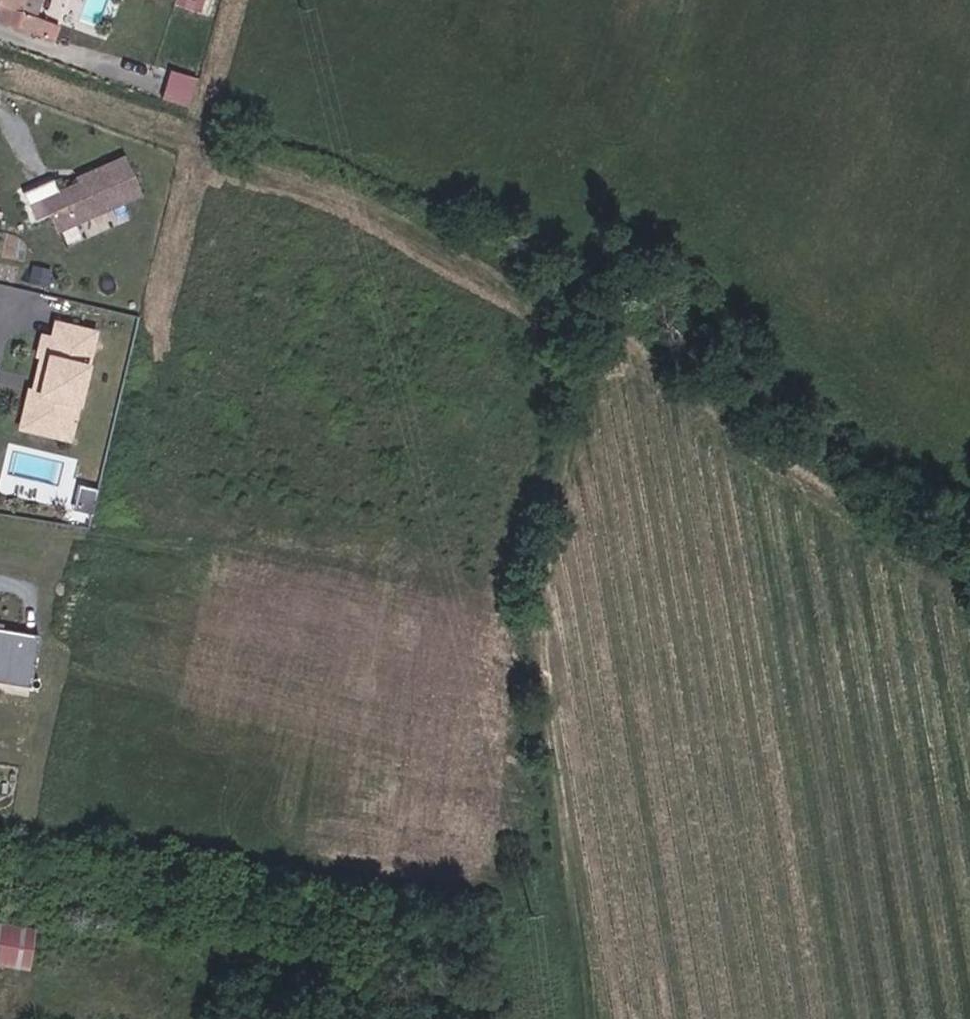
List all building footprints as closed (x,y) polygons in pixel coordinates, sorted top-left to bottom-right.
[(0,14),(0,17),(37,32),(45,13),(22,4),(24,0),(5,0),(0,14)] [(164,97),(191,105),(199,75),(173,67),(164,97)] [(143,195),(125,155),(40,193),(58,233),(143,195)] [(99,331),(56,320),(53,336),(42,334),(19,430),(72,443),(99,331)] [(0,630),(0,681),(33,686),(41,637),(0,630)] [(35,966),(38,922),(0,920),(0,964),(35,966)]
